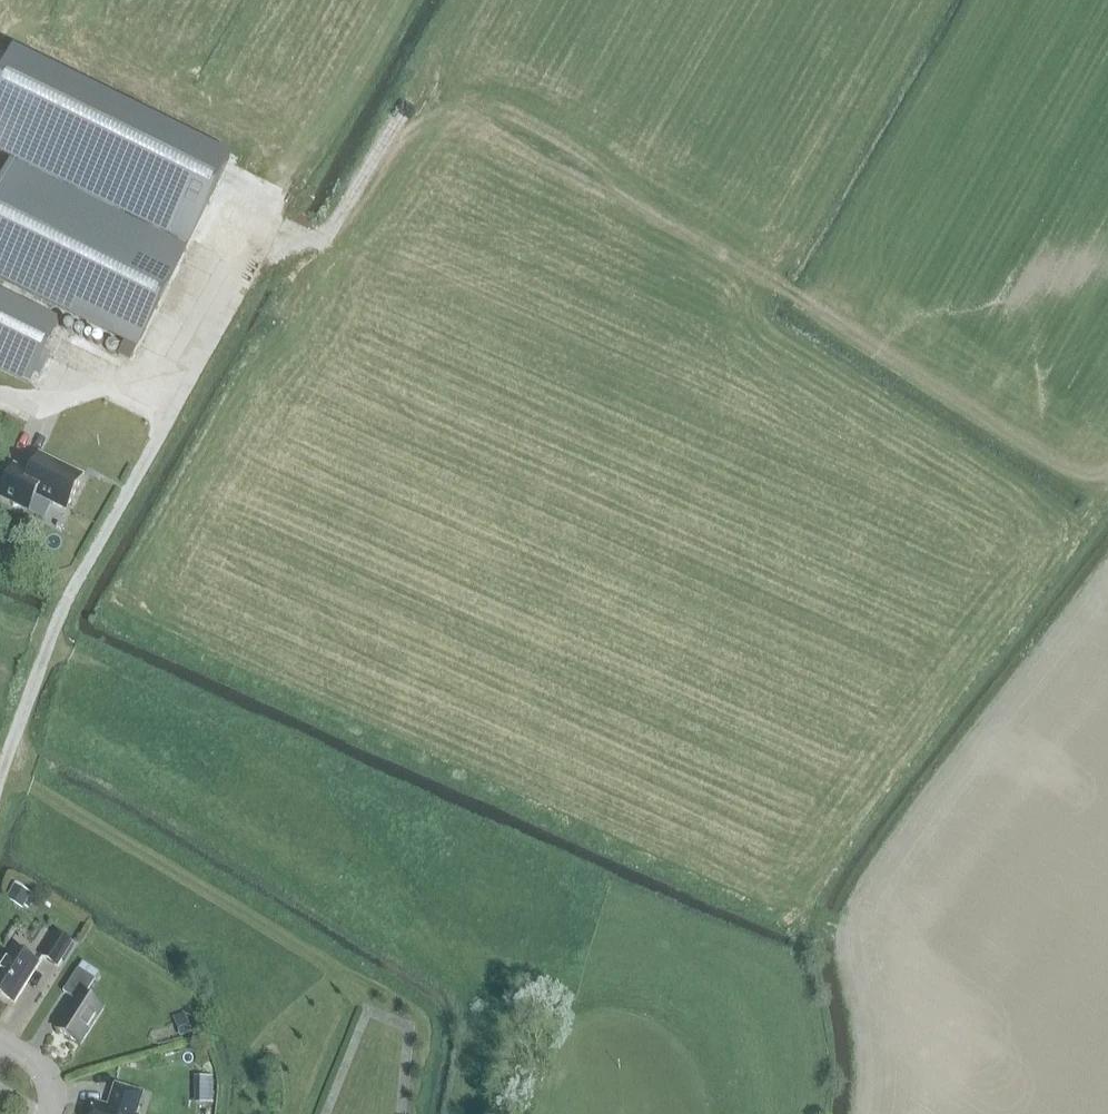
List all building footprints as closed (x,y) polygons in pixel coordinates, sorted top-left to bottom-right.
[(118,348),(116,343),(112,341),(107,343),(105,347),(106,352),(111,355),(115,353),(118,355),(118,356),(130,361),(137,346),(138,346),(230,162),(13,54),(0,80),(0,150),(14,157),(0,185),(0,278),(125,340),(121,349),(118,348)] [(27,384),(59,320),(0,291),(0,370),(27,384)] [(81,478),(38,457),(29,476),(13,468),(0,495),(0,497),(28,511),(36,495),(66,510),(81,478)] [(15,887),(8,898),(22,906),(29,895),(15,887)] [(40,959),(56,969),(72,945),(55,935),(40,959)] [(14,1003),(37,966),(11,949),(0,966),(0,995),(14,1003)] [(55,1030),(80,1045),(102,1009),(83,997),(98,974),(81,963),(62,992),(74,1000),(55,1030)] [(187,1020),(177,1024),(183,1039),(192,1036),(187,1020)] [(91,1113),(136,1113),(142,1094),(114,1085),(107,1108),(95,1104),(91,1113)]
